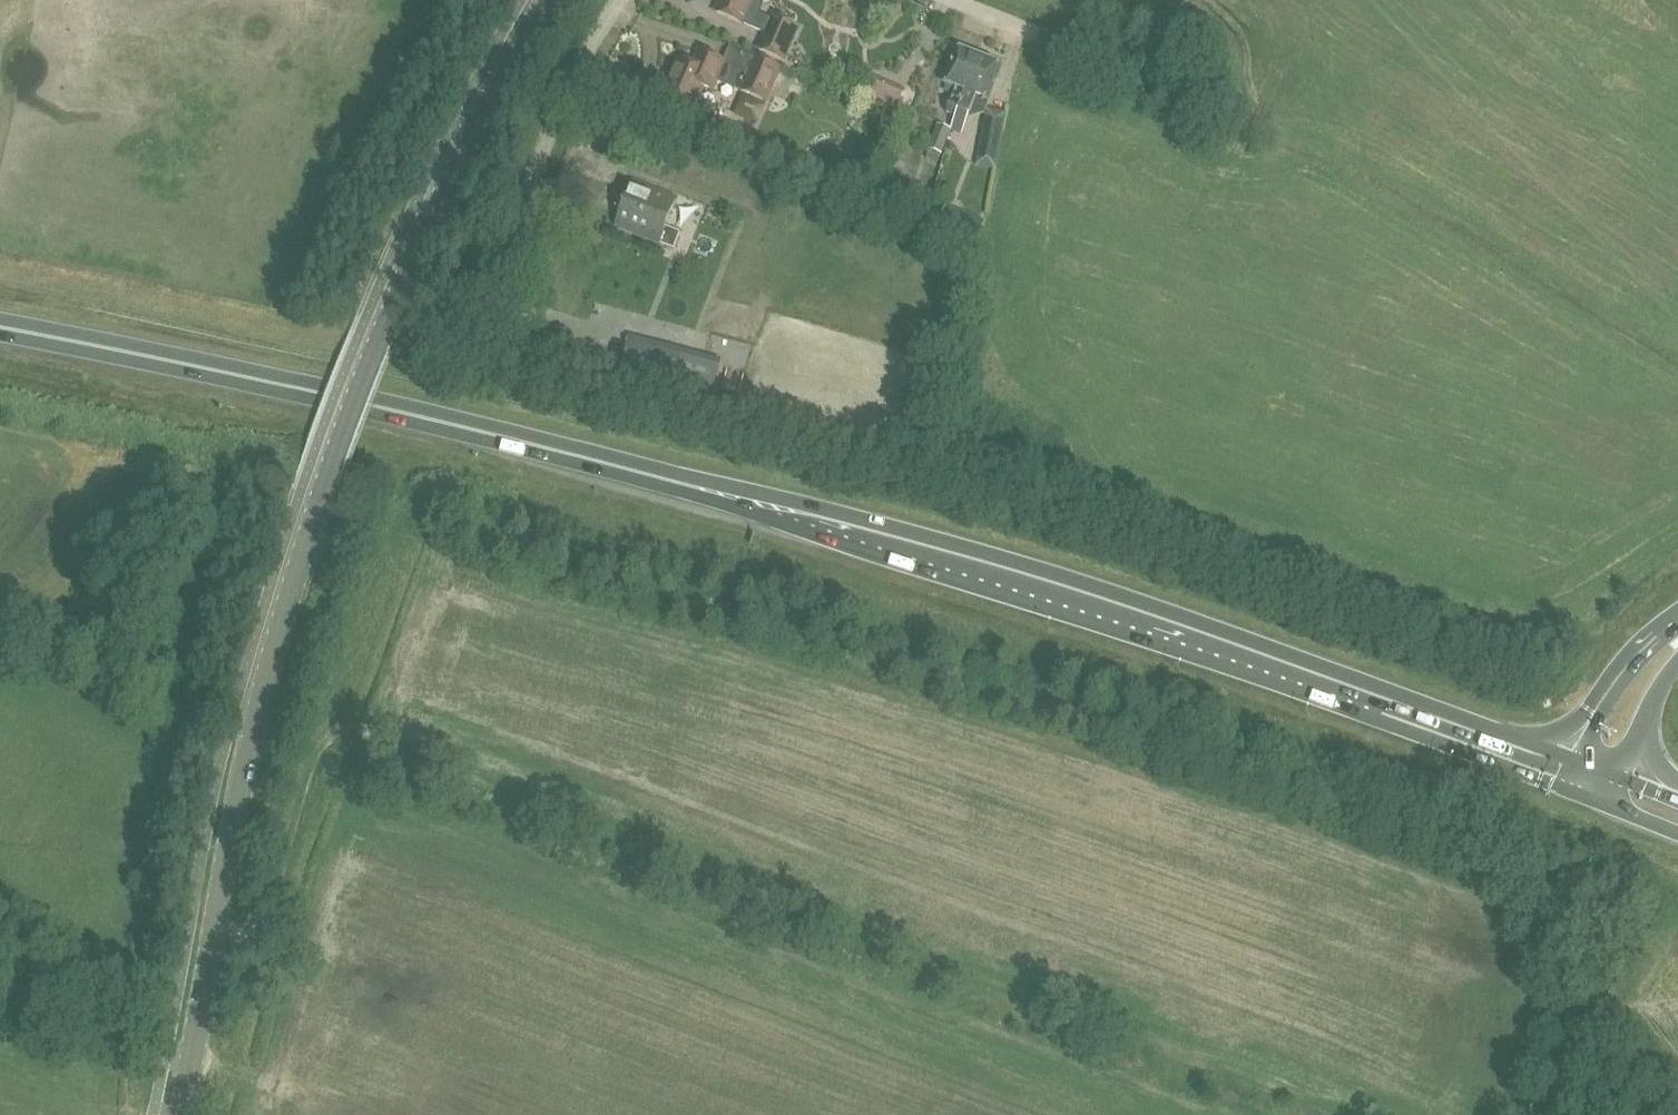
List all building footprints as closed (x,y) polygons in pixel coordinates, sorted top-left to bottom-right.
[(753,0),(723,0),(717,13),(742,24),(753,0)] [(768,33),(759,51),(784,62),(799,28),(774,17),(768,33)] [(957,117),(980,58),(958,50),(945,84),(957,88),(947,113),(957,117)] [(725,63),(723,63),(700,53),(694,66),(680,60),(670,82),(668,81),(662,95),(664,96),(663,100),(669,102),(669,103),(673,105),(673,104),(682,108),(681,111),(682,115),(693,120),(697,118),(700,110),(699,107),(695,105),(703,87),(713,91),(725,63)] [(756,58),(742,92),(766,103),(781,69),(756,58)] [(980,58),(957,117),(952,128),(962,132),(972,108),(982,112),(987,100),(988,100),(1001,67),(980,58)] [(904,92),(873,79),(866,95),(864,102),(895,115),(897,109),(904,92)] [(722,118),(712,139),(745,153),(754,132),(722,118)] [(943,156),(953,131),(938,125),(928,150),(943,156)] [(985,131),(983,144),(998,148),(1001,134),(985,131)] [(677,199),(634,182),(617,228),(659,245),(660,244),(675,250),(681,233),(666,227),(677,199)] [(926,215),(911,209),(905,222),(920,228),(926,215)] [(630,336),(623,364),(640,368),(647,341),(630,336)] [(699,383),(715,388),(722,360),(706,356),(699,383)]
